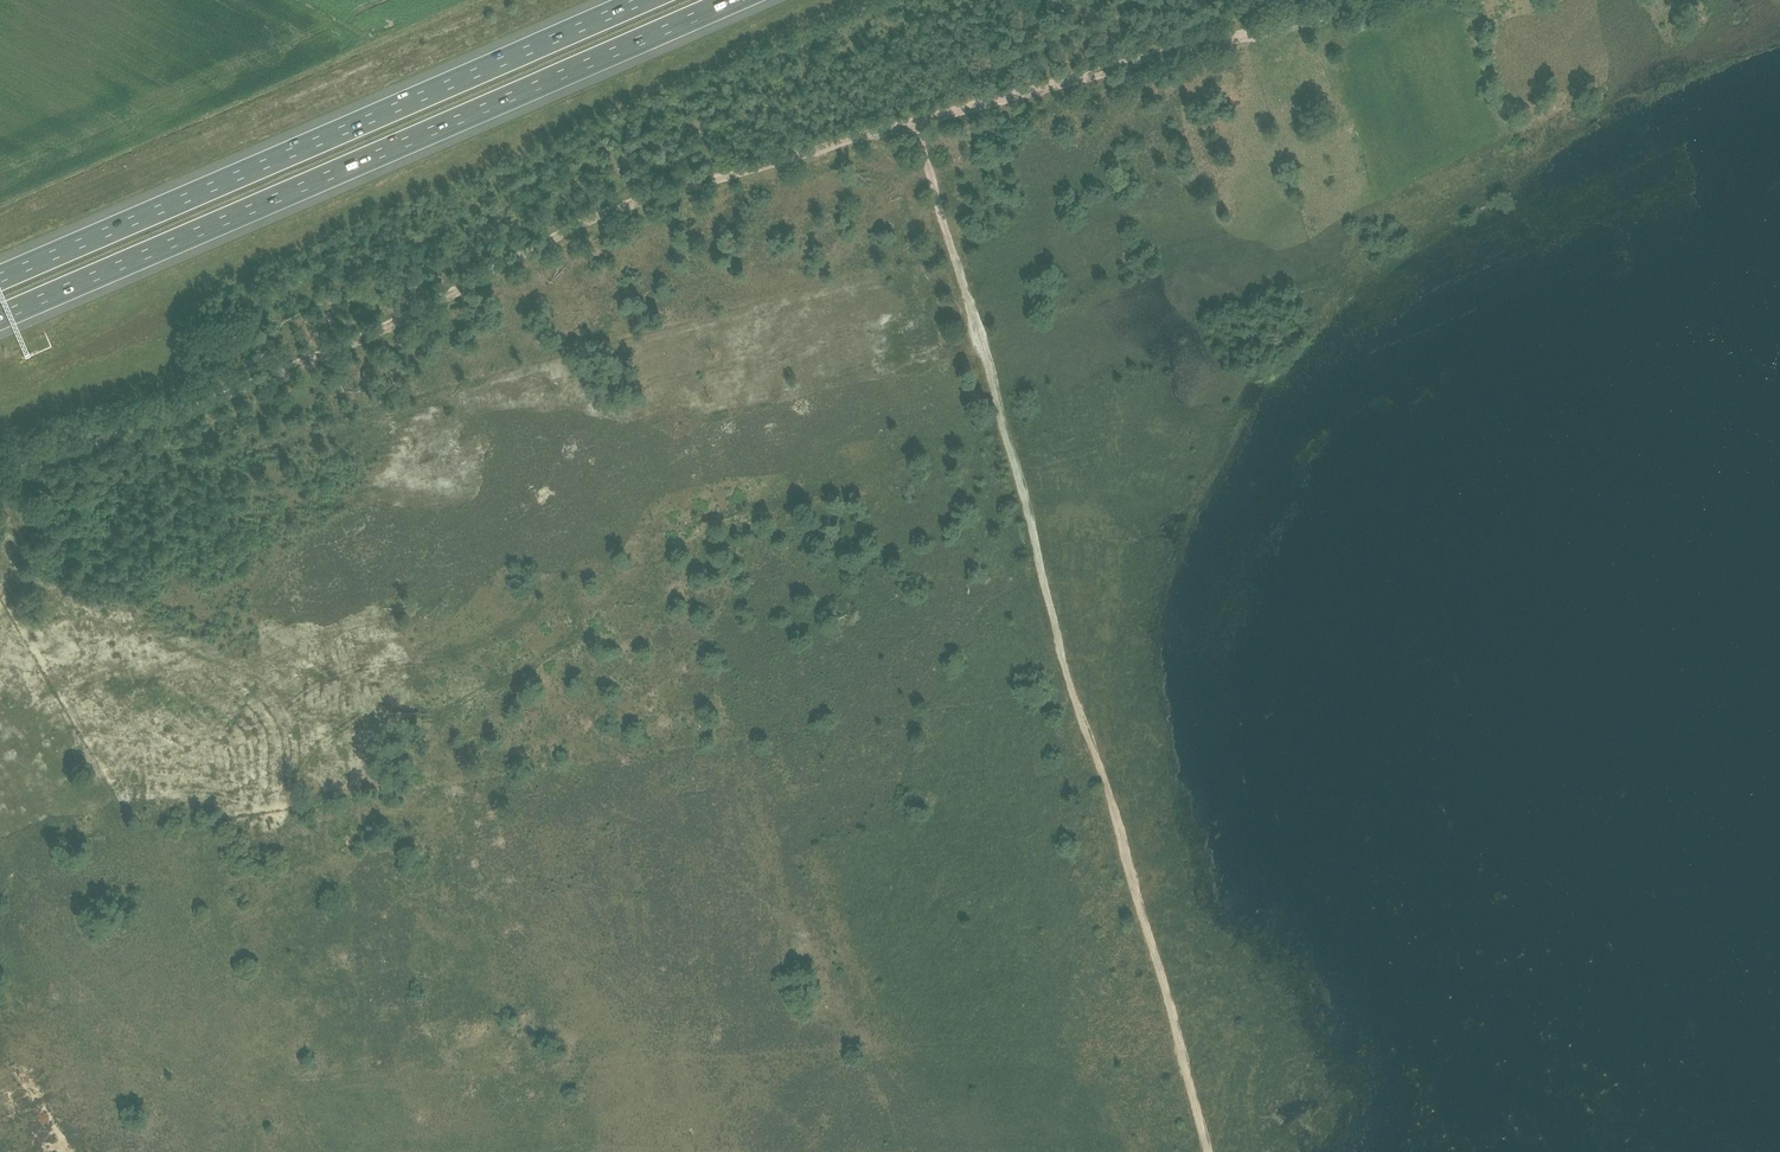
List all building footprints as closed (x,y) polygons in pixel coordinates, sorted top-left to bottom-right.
[(237,161),(207,170),(210,181),(221,178),(220,172),(238,166),(237,161)]
